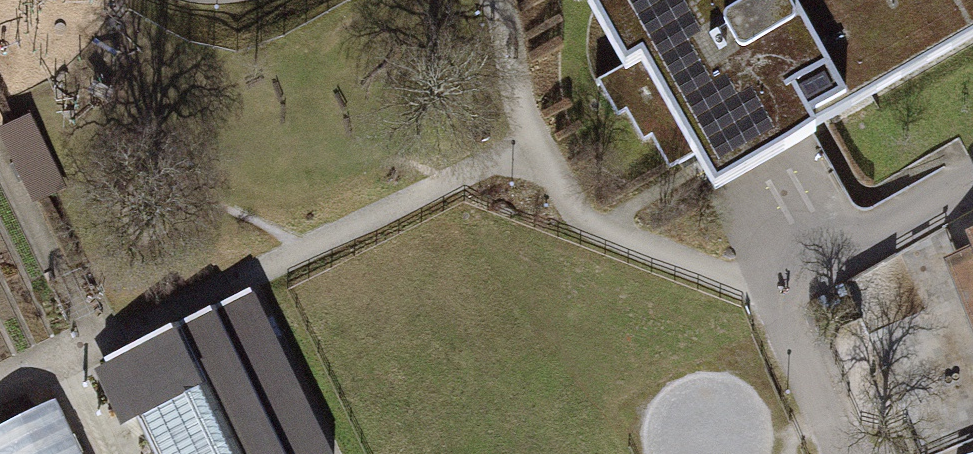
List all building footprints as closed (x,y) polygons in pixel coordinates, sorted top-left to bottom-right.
[(589,6),(624,67),(600,81),(619,115),(627,111),(644,141),(652,136),(671,169),(693,156),(715,194),(815,137),(813,133),(972,42),(972,0),(600,0),(589,6)] [(209,334),(268,453),(329,453),(259,310),(209,334)] [(113,352),(88,364),(107,402),(134,389),(139,399),(216,361),(197,323),(118,362),(113,352)] [(183,384),(218,453),(260,453),(217,367),(183,384)] [(181,384),(150,398),(177,453),(214,453),(181,384)] [(116,404),(123,418),(87,435),(97,453),(171,453),(146,401),(137,405),(133,396),(116,404)] [(0,425),(0,453),(82,453),(55,398),(0,425)]
